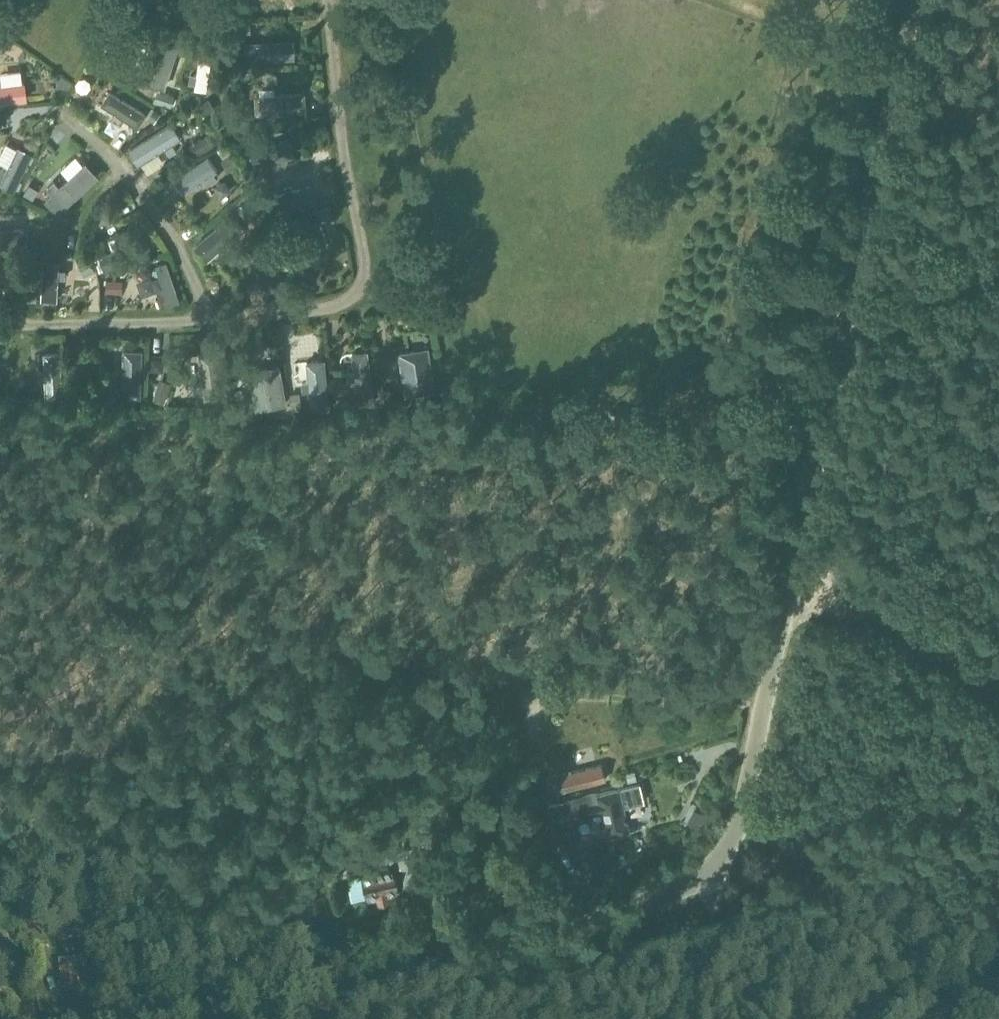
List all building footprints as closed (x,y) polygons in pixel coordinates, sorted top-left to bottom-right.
[(164,86),(178,44),(154,36),(140,79),(164,86)] [(293,39),(243,42),(244,61),(294,58),(293,39)] [(195,84),(194,89),(206,91),(210,60),(199,58),(196,75),(195,84)] [(0,86),(0,103),(25,100),(23,83),(22,83),(16,84),(1,86),(0,86)] [(109,90),(100,103),(136,127),(145,114),(109,90)] [(259,96),(254,96),(255,114),(304,111),(303,94),(274,95),(259,96)] [(7,124),(0,115),(0,135),(5,131),(14,142),(27,131),(16,117),(7,124)] [(170,122),(128,149),(138,165),(163,149),(170,144),(180,138),(170,122)] [(289,138),(248,151),(253,167),(294,155),(289,138)] [(0,182),(0,185),(13,191),(31,153),(17,147),(15,149),(7,168),(0,182)] [(229,153),(220,159),(219,160),(225,170),(236,163),(229,153)] [(208,157),(175,178),(183,191),(203,179),(213,173),(216,171),(208,157)] [(82,164),(67,177),(58,186),(53,180),(45,187),(51,193),(43,200),(56,214),(97,176),(84,162),(82,164)] [(310,186),(266,198),(270,215),(315,202),(310,186)] [(243,218),(253,211),(245,200),(235,207),(243,218)] [(230,213),(193,246),(206,260),(226,242),(239,231),(243,227),(230,213)] [(307,215),(288,221),(302,265),(321,259),(307,215)] [(0,230),(0,246),(27,245),(26,230),(0,230)] [(113,251),(99,256),(104,270),(144,256),(139,241),(137,242),(113,251)] [(43,261),(41,301),(57,301),(59,278),(59,269),(59,262),(43,261)] [(166,261),(155,265),(163,288),(168,305),(180,301),(166,261)] [(78,307),(80,294),(59,292),(57,304),(78,307)] [(428,348),(397,353),(403,400),(435,396),(428,348)] [(217,350),(198,352),(204,398),(222,396),(217,350)] [(121,351),(120,397),(140,397),(141,351),(121,351)] [(367,351),(350,352),(352,369),(353,379),(356,406),(373,404),(367,351)] [(59,353),(42,353),(43,371),(43,381),(43,399),(60,398),(59,353)] [(323,359),(305,361),(307,381),(308,391),(310,411),(328,409),(323,359)] [(279,364),(248,369),(254,406),(284,402),(279,364)] [(162,404),(167,389),(156,385),(150,400),(162,404)] [(618,413),(609,412),(608,422),(618,423),(618,413)] [(560,775),(562,786),(558,787),(559,794),(564,793),(564,789),(605,779),(601,765),(560,775)] [(548,805),(559,847),(576,843),(570,819),(600,811),(606,836),(629,830),(621,798),(636,795),(634,785),(597,794),(596,791),(564,799),(564,801),(548,805)] [(413,851),(418,873),(432,869),(432,871),(443,868),(438,849),(427,851),(426,848),(413,851)] [(399,889),(396,876),(393,863),(362,869),(367,896),(372,895),(373,904),(385,902),(383,893),(399,890),(399,889)] [(54,972),(61,971),(64,994),(80,992),(77,968),(76,959),(53,963),(54,972)]
